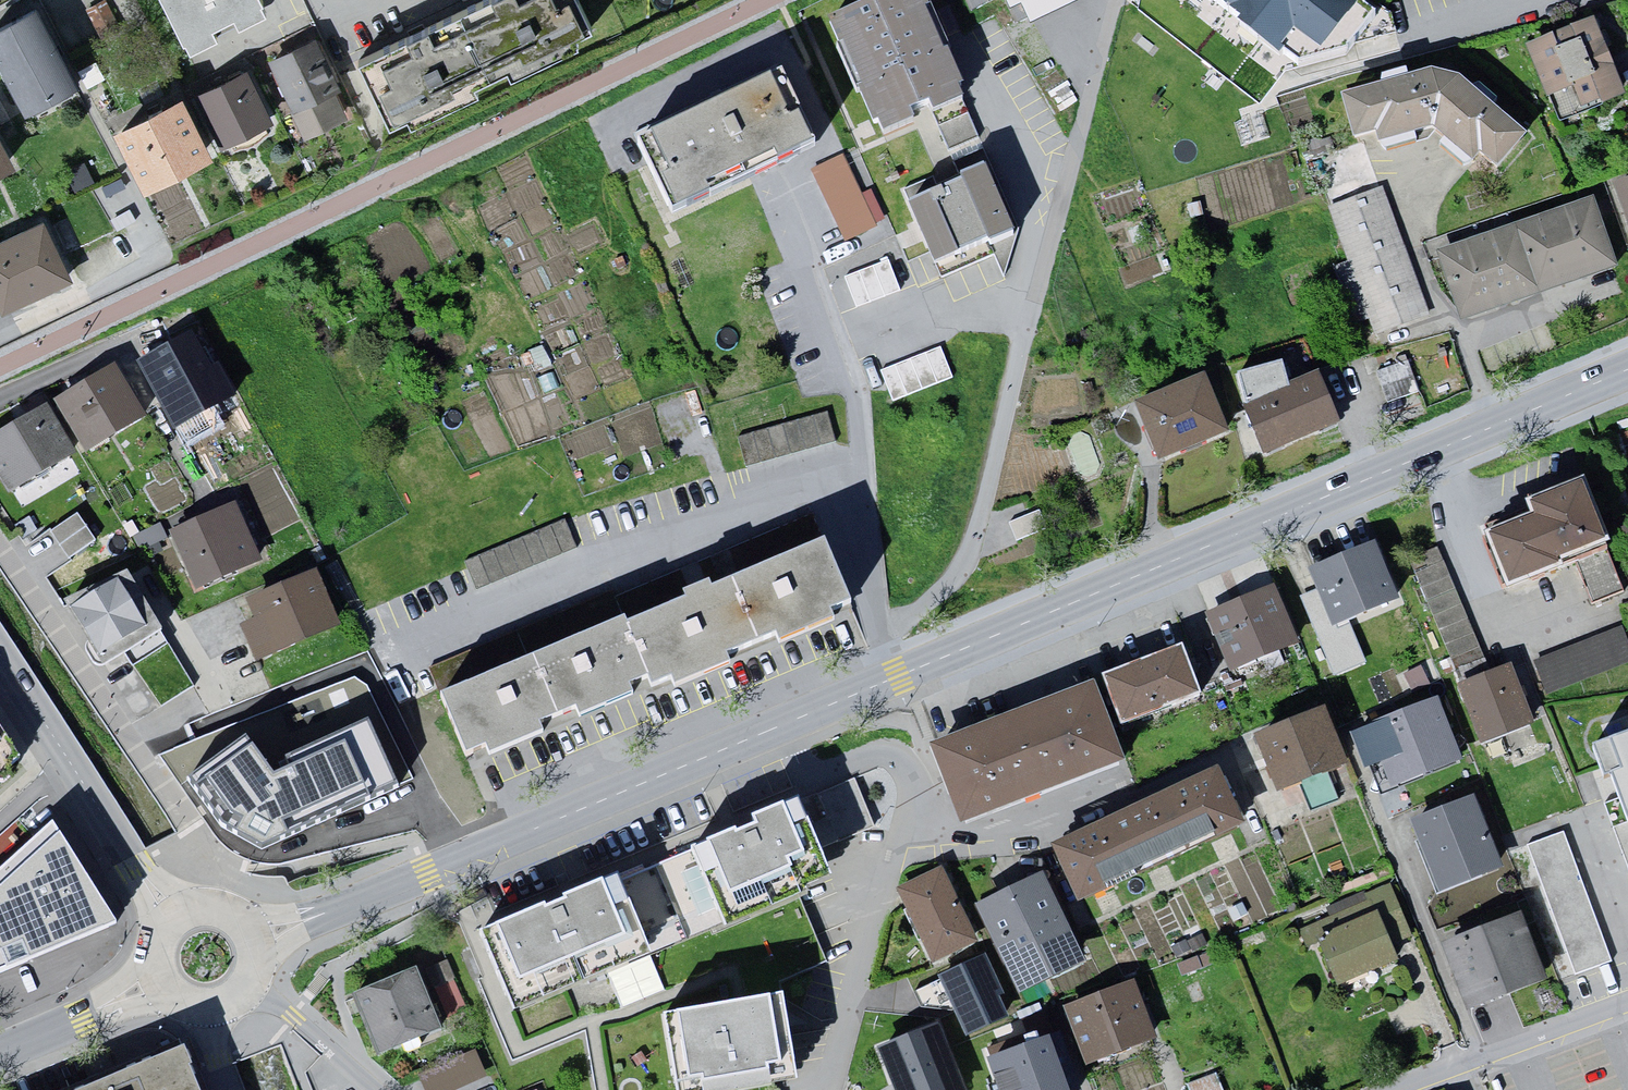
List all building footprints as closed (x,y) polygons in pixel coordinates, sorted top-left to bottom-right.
[(194,56),(222,42),(216,31),(237,21),(242,30),(270,15),(262,0),(165,0),(194,56)] [(358,53),(394,127),(593,30),(579,0),(467,0),(358,53)] [(925,0),(897,0),(833,26),(884,145),(918,131),(940,179),(905,193),(941,273),(1019,240),(925,0)] [(1009,10),(1018,5),(1030,24),(1081,2),(1081,0),(1003,0),(1009,10)] [(1364,0),(1215,0),(1307,73),(1352,57),(1384,15),(1364,0)] [(27,117),(80,91),(41,13),(0,33),(0,63),(27,117)] [(1595,17),(1523,45),(1552,121),(1625,93),(1595,17)] [(322,32),(269,58),(306,136),(360,110),(322,32)] [(789,70),(635,137),(670,217),(688,203),(822,145),(789,70)] [(1436,73),(1339,94),(1352,153),(1440,134),(1501,184),(1538,139),(1469,82),(1436,73)] [(201,100),(227,150),(276,126),(250,75),(201,100)] [(117,133),(147,195),(214,163),(184,101),(117,133)] [(17,171),(0,138),(0,180),(17,171)] [(878,226),(842,153),(811,169),(845,241),(878,226)] [(1620,181),(1627,208),(1627,179),(1620,181)] [(1373,337),(1430,315),(1383,185),(1325,206),(1344,259),(1332,264),(1354,326),(1368,321),(1373,337)] [(1597,195),(1442,248),(1466,318),(1622,265),(1597,195)] [(7,319),(75,286),(46,225),(0,247),(0,305),(7,319)] [(622,256),(614,259),(617,269),(626,266),(622,256)] [(888,259),(844,276),(856,308),(901,290),(888,259)] [(140,368),(177,434),(239,399),(222,370),(215,374),(195,337),(140,368)] [(542,345),(520,353),(524,366),(532,363),(536,371),(552,365),(542,345)] [(940,346),(880,370),(893,402),(953,377),(940,346)] [(1331,370),(1247,402),(1268,455),(1352,423),(1331,370)] [(59,406),(88,457),(149,421),(120,371),(59,406)] [(554,371),(538,378),(544,393),(561,386),(554,371)] [(1212,371),(1137,404),(1164,466),(1239,434),(1212,371)] [(827,411),(738,436),(746,467),(836,441),(827,411)] [(14,498),(78,457),(49,412),(0,442),(0,476),(14,498)] [(1535,516),(1489,534),(1512,593),(1618,552),(1591,484),(1534,506),(1535,516)] [(175,537),(198,596),(263,569),(239,511),(175,537)] [(77,512),(51,530),(69,559),(97,540),(77,512)] [(468,569),(477,589),(577,547),(564,518),(464,561),(468,569)] [(1382,538),(1313,570),(1340,627),(1409,595),(1382,538)] [(1437,547),(1409,556),(1460,684),(1490,672),(1437,547)] [(829,548),(444,701),(472,772),(858,619),(829,548)] [(116,579),(70,609),(96,655),(145,627),(116,579)] [(245,631),(259,666),(342,633),(320,580),(251,607),(259,626),(245,631)] [(1280,586),(1210,616),(1237,678),(1307,647),(1280,586)] [(1546,694),(1627,663),(1627,635),(1623,622),(1531,659),(1546,694)] [(1212,695),(1190,643),(1112,675),(1134,727),(1212,695)] [(1460,684),(1457,685),(1480,745),(1535,724),(1512,663),(1490,672),(1460,684)] [(1101,680),(1021,710),(1055,789),(1133,760),(1101,680)] [(1439,698),(1369,727),(1392,788),(1464,760),(1439,698)] [(961,828),(1055,789),(1021,710),(930,744),(961,828)] [(1337,710),(1262,734),(1281,793),(1356,769),(1337,710)] [(245,733),(184,778),(221,827),(262,850),(400,786),(368,717),(267,761),(245,733)] [(18,758),(0,730),(0,775),(18,758)] [(1590,756),(1627,857),(1627,742),(1590,756)] [(1220,770),(1189,783),(1217,838),(1244,824),(1220,770)] [(1312,807),(1338,801),(1333,779),(1307,785),(1312,807)] [(1143,804),(1171,861),(1217,838),(1189,783),(1143,804)] [(1478,790),(1411,816),(1440,892),(1507,866),(1478,790)] [(835,886),(798,799),(712,834),(713,837),(747,919),(835,886)] [(1143,804),(1054,845),(1081,905),(1171,861),(1143,804)] [(124,925),(54,814),(0,864),(0,977),(124,925)] [(1567,826),(1525,842),(1577,978),(1619,961),(1567,826)] [(680,943),(747,919),(713,837),(647,860),(680,943)] [(680,943),(647,860),(478,931),(512,1011),(564,990),(680,943)] [(983,939),(949,862),(900,884),(934,961),(983,939)] [(1046,867),(979,900),(1027,999),(1094,967),(1046,867)] [(1344,991),(1404,964),(1381,914),(1321,941),(1344,991)] [(1526,919),(1446,950),(1472,1016),(1552,985),(1526,919)] [(988,954),(945,975),(974,1036),(1017,1015),(988,954)] [(420,966),(355,996),(383,1055),(448,1024),(420,966)] [(1138,986),(1068,1010),(1089,1068),(1158,1044),(1138,986)] [(663,1011),(676,1089),(729,1089),(739,1088),(796,1078),(782,990),(731,999),(663,1011)] [(942,1015),(880,1041),(900,1089),(973,1089),(942,1015)] [(1065,1040),(992,1068),(1000,1089),(1084,1089),(1065,1040)] [(419,1074),(425,1089),(494,1089),(478,1050),(419,1074)] [(182,1053),(89,1089),(197,1089),(182,1053)] [(1193,1082),(1195,1089),(1227,1089),(1222,1074),(1193,1082)]
